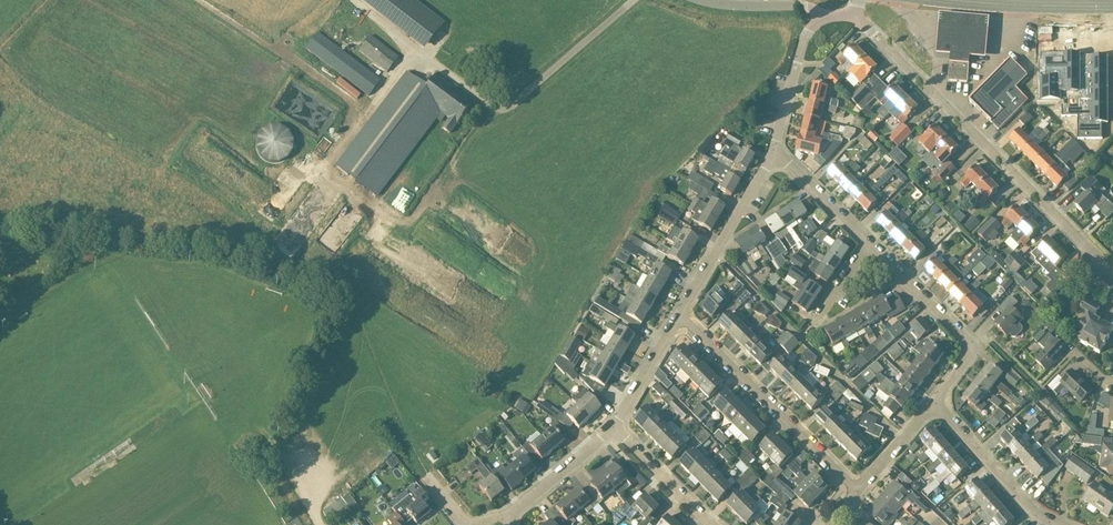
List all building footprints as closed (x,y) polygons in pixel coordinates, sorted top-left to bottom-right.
[(429,42),(444,23),(413,0),(375,0),(429,42)] [(989,22),(940,17),(938,42),(936,57),(986,61),(987,46),(989,22)] [(369,97),(381,81),(318,33),(306,49),(369,97)] [(387,73),(399,57),(371,36),(359,52),(387,73)] [(851,62),(856,67),(866,57),(854,45),(838,61),(844,68),(851,62)] [(1040,61),(1040,81),(1042,81),(1042,85),(1042,102),(1062,102),(1062,117),(1078,117),(1078,132),(1078,140),(1103,140),(1103,123),(1108,123),(1108,57),(1083,57),(1083,69),(1080,69),(1080,55),(1066,56),(1066,54),(1042,55),(1042,61),(1040,61)] [(868,79),(867,78),(877,68),(866,57),(856,67),(849,74),(862,86),(868,79)] [(1011,59),(969,101),(999,130),(1029,100),(1017,88),(1028,77),(1011,59)] [(968,82),(969,63),(950,62),(949,81),(968,82)] [(834,72),(828,78),(835,85),(841,79),(834,72)] [(374,195),(433,117),(440,123),(446,116),(420,97),(427,88),(408,74),(337,168),(374,195)] [(427,88),(420,97),(446,116),(449,119),(442,128),(449,134),(472,103),(436,76),(427,88)] [(814,85),(810,102),(824,105),(829,89),(814,85)] [(858,106),(863,102),(872,93),(864,85),(850,98),(858,106)] [(885,96),(879,102),(891,114),(897,108),(907,98),(895,86),(885,96)] [(897,108),(902,113),(896,119),(902,125),(918,109),(907,98),(897,108)] [(832,100),(830,107),(838,109),(840,102),(832,100)] [(820,122),(824,105),(810,102),(806,118),(820,122)] [(1057,112),(1049,112),(1057,120),(1057,112)] [(1033,118),(1028,113),(1020,121),(1025,126),(1033,118)] [(823,139),(829,141),(831,135),(824,134),(827,123),(820,121),(820,122),(806,118),(802,134),(823,140),(823,139)] [(913,134),(904,125),(890,139),(899,148),(913,134)] [(290,129),(256,127),(254,162),(289,163),(290,129)] [(936,127),(920,143),(931,153),(937,147),(947,138),(936,127)] [(856,130),(846,128),(844,138),(851,140),(855,135),(856,130)] [(1032,134),(1037,138),(1042,132),(1038,128),(1032,134)] [(1010,141),(1022,153),(1032,143),(1020,131),(1010,141)] [(1043,132),(1042,132),(1037,138),(1041,142),(1046,137),(1043,132)] [(1078,132),(1069,132),(1078,141),(1078,140),(1078,132)] [(731,133),(727,140),(738,147),(743,140),(731,133)] [(802,134),(797,152),(798,152),(815,156),(819,157),(819,156),(823,140),(802,134)] [(841,140),(841,138),(831,135),(829,141),(833,142),(842,144),(843,140),(841,140)] [(710,137),(697,150),(698,151),(704,157),(717,144),(711,138),(710,137)] [(930,155),(923,162),(931,170),(935,166),(940,171),(937,175),(943,182),(956,169),(949,162),(949,163),(947,162),(949,160),(959,150),(947,138),(937,147),(931,153),(932,154),(930,155)] [(1072,140),(1051,161),(1044,154),(1034,165),(1046,177),(1061,162),(1078,145),(1072,140)] [(815,156),(815,160),(822,167),(842,144),(833,142),(820,157),(819,156),(819,157),(815,156)] [(1022,153),(1034,165),(1044,154),(1032,143),(1022,153)] [(1056,167),(1046,177),(1059,189),(1063,184),(1070,191),(1079,181),(1072,175),(1069,178),(1063,172),(1067,168),(1066,167),(1071,162),(1073,164),(1085,152),(1078,145),(1061,162),(1056,167)] [(720,156),(726,160),(746,172),(754,157),(743,151),(734,146),(732,150),(725,147),(720,156)] [(900,166),(908,159),(897,148),(889,155),(900,166)] [(797,152),(796,157),(801,162),(803,160),(804,156),(802,156),(798,152),(797,152)] [(1103,153),(1099,157),(1105,163),(1109,159),(1103,153)] [(839,165),(830,174),(840,184),(858,166),(854,162),(851,164),(843,156),(836,162),(839,165)] [(708,163),(703,172),(712,177),(714,174),(719,177),(717,180),(724,184),(720,190),(732,197),(740,182),(729,176),(731,172),(725,169),(722,167),(716,163),(710,160),(708,163)] [(859,184),(853,177),(861,169),(858,166),(840,184),(849,193),(859,184)] [(972,183),(978,189),(988,179),(977,167),(961,183),(967,189),(972,183)] [(691,172),(687,179),(694,182),(696,184),(700,177),(691,172)] [(890,172),(878,183),(882,187),(894,176),(890,172)] [(700,177),(696,184),(710,192),(714,185),(700,177)] [(1085,214),(1093,205),(1099,211),(1108,202),(1102,195),(1106,191),(1093,178),(1082,189),(1087,194),(1076,205),(1085,214)] [(978,189),(983,194),(977,199),(983,206),(999,190),(988,179),(978,189)] [(873,181),(868,187),(871,190),(876,185),(873,181)] [(707,198),(710,192),(696,184),(694,182),(689,191),(697,195),(702,198),(703,196),(707,198)] [(878,203),(872,197),(882,187),(878,183),(876,185),(871,190),(868,193),(859,203),(869,212),(878,203)] [(868,193),(859,184),(849,193),(859,203),(868,193)] [(695,200),(692,205),(718,220),(725,208),(718,204),(712,201),(709,206),(708,208),(695,200)] [(799,202),(788,209),(796,221),(807,237),(818,230),(811,220),(804,224),(800,218),(807,214),(799,202)] [(1112,206),(1108,202),(1099,211),(1108,219),(1112,214),(1112,206)] [(665,205),(661,211),(670,216),(673,210),(665,205)] [(691,220),(698,224),(711,232),(718,220),(692,205),(688,211),(694,215),(691,220)] [(936,206),(931,211),(935,215),(940,210),(936,206)] [(1007,231),(1014,224),(1018,229),(1028,219),(1017,207),(1001,223),(1002,224),(1001,225),(1007,231)] [(788,209),(777,217),(789,234),(797,246),(800,251),(802,250),(804,247),(789,225),(796,221),(788,209)] [(886,213),(878,222),(889,232),(907,214),(902,210),(893,220),(886,213)] [(960,210),(954,216),(960,223),(966,218),(960,210)] [(674,227),(678,220),(661,211),(657,217),(674,227)] [(907,232),(901,226),(909,217),(907,214),(889,232),(898,242),(907,232)] [(777,217),(766,224),(774,236),(775,235),(779,241),(779,240),(780,241),(785,238),(784,237),(789,234),(777,217)] [(972,233),(981,223),(974,217),(965,227),(972,233)] [(1002,228),(993,218),(978,233),(987,242),(1002,228)] [(1018,229),(1010,237),(1020,247),(1022,245),(1024,246),(1039,230),(1028,219),(1018,229)] [(674,228),(667,240),(675,244),(691,253),(698,241),(679,231),(674,228)] [(759,229),(748,236),(759,253),(763,259),(768,256),(761,245),(767,241),(759,229)] [(916,235),(920,239),(925,233),(922,229),(916,235)] [(822,231),(814,243),(818,246),(830,253),(842,261),(849,250),(837,242),(833,248),(824,242),(828,236),(822,231)] [(917,242),(907,232),(898,242),(907,251),(917,242)] [(923,242),(929,237),(925,233),(920,239),(923,242)] [(792,249),(797,246),(789,234),(784,237),(785,238),(792,249)] [(630,236),(626,241),(642,250),(645,245),(630,236),(630,235),(630,236)] [(748,236),(737,244),(745,256),(748,260),(752,258),(759,253),(748,236)] [(1041,266),(1047,259),(1057,248),(1048,239),(1031,255),(1036,260),(1035,261),(1040,266),(1041,266)] [(779,241),(775,244),(783,255),(787,252),(780,241),(779,240),(779,241)] [(811,256),(818,246),(814,243),(811,240),(802,250),(811,256)] [(648,261),(651,256),(642,250),(626,241),(622,250),(636,258),(638,255),(648,261)] [(926,251),(917,242),(907,251),(917,261),(926,251)] [(658,252),(654,257),(659,260),(663,262),(666,256),(683,266),(691,253),(675,244),(671,251),(661,246),(658,252)] [(774,261),(783,255),(775,244),(766,249),(774,261)] [(1047,259),(1041,266),(1050,275),(1056,269),(1056,268),(1057,269),(1067,258),(1057,248),(1047,259)] [(979,250),(967,262),(970,265),(974,269),(986,257),(979,250)] [(991,257),(1007,272),(1021,258),(1015,252),(1005,262),(995,252),(991,257)] [(619,253),(616,260),(626,264),(629,258),(619,253)] [(830,253),(826,259),(819,254),(816,260),(817,260),(835,272),(842,261),(830,253)] [(807,262),(796,255),(791,263),(801,270),(807,262)] [(996,264),(988,257),(981,264),(989,271),(996,264)] [(1079,257),(1071,264),(1062,274),(1060,275),(1067,282),(1073,287),(1077,283),(1075,281),(1089,267),(1079,257)] [(1027,264),(1021,258),(1007,272),(1013,278),(1027,264)] [(752,259),(741,266),(749,277),(759,269),(752,259)] [(926,270),(938,281),(948,271),(936,259),(926,270)] [(827,283),(835,272),(817,260),(810,271),(827,283)] [(652,272),(648,279),(663,288),(671,274),(652,263),(648,270),(652,272)] [(952,267),(948,271),(938,281),(950,294),(960,283),(970,273),(965,269),(962,273),(954,266),(952,267)] [(795,267),(788,277),(797,282),(794,287),(793,288),(800,292),(815,302),(822,291),(810,283),(807,280),(809,276),(795,267)] [(626,276),(615,269),(609,278),(620,285),(626,276)] [(1060,275),(1052,283),(1047,289),(1053,296),(1067,282),(1060,275)] [(775,276),(770,282),(775,286),(780,280),(775,276)] [(1014,284),(1008,278),(1000,287),(1006,292),(1014,284)] [(648,279),(641,291),(656,299),(663,288),(648,279)] [(967,291),(960,283),(950,294),(962,305),(972,295),(982,285),(977,281),(967,291)] [(731,296),(736,301),(746,291),(738,283),(732,288),(736,292),(731,296)] [(630,292),(638,297),(634,304),(649,312),(656,299),(641,291),(633,286),(630,292)] [(707,298),(711,302),(704,309),(714,319),(732,301),(718,287),(707,298)] [(751,296),(746,291),(736,301),(727,310),(731,314),(737,311),(751,296)] [(779,292),(774,300),(786,308),(791,300),(779,292)] [(800,292),(792,303),(796,305),(807,313),(815,302),(800,292)] [(897,295),(885,301),(884,299),(872,305),(881,320),(888,316),(889,319),(906,310),(897,295)] [(984,308),(972,295),(962,305),(974,318),(984,308)] [(1003,316),(996,324),(1008,335),(1009,334),(1013,338),(1016,338),(1023,332),(1023,328),(1019,324),(1023,319),(1013,309),(1019,303),(1012,296),(1000,308),(1005,314),(1003,316)] [(597,298),(594,305),(620,319),(622,315),(641,326),(649,312),(634,304),(629,311),(626,309),(621,306),(620,306),(618,310),(597,298)] [(1086,300),(1080,311),(1089,316),(1075,339),(1100,354),(1112,333),(1112,329),(1095,319),(1101,309),(1086,300)] [(771,312),(760,302),(756,306),(754,312),(766,317),(771,312)] [(872,305),(860,312),(869,327),(881,320),(872,305)] [(592,306),(589,312),(602,319),(605,313),(592,306)] [(873,334),(869,327),(860,312),(849,319),(858,334),(864,330),(868,337),(873,334)] [(603,319),(617,325),(619,319),(606,313),(603,319)] [(741,315),(736,319),(733,316),(722,327),(731,336),(746,320),(741,315)] [(773,315),(769,320),(767,325),(780,330),(782,324),(773,315)] [(911,327),(914,330),(910,334),(917,342),(921,339),(921,338),(931,330),(921,318),(911,327)] [(846,340),(858,334),(849,319),(838,325),(846,340)] [(756,330),(746,320),(731,336),(741,346),(756,331),(756,330)] [(906,330),(899,322),(895,325),(899,329),(892,335),(895,339),(906,330)] [(606,330),(612,333),(615,335),(612,341),(627,350),(634,338),(609,324),(606,330)] [(850,347),(846,340),(838,325),(826,332),(834,347),(841,343),(845,350),(850,347)] [(590,331),(581,326),(575,337),(584,342),(590,331)] [(762,345),(756,339),(760,336),(756,331),(741,346),(751,356),(762,345)] [(1043,331),(1035,339),(1039,342),(1047,334),(1043,331)] [(788,338),(780,346),(785,350),(795,340),(790,334),(786,333),(785,334),(788,338)] [(1047,372),(1066,350),(1049,334),(1039,344),(1046,350),(1036,361),(1047,372)] [(603,336),(595,350),(619,363),(627,350),(612,341),(603,336)] [(571,338),(565,347),(575,353),(581,343),(571,338)] [(888,346),(881,338),(877,341),(884,349),(888,346)] [(899,343),(905,350),(910,346),(905,339),(899,343)] [(800,344),(795,340),(785,350),(789,355),(800,344)] [(922,357),(923,358),(935,367),(944,356),(924,340),(915,351),(922,357)] [(766,341),(762,345),(751,356),(762,367),(776,352),(766,341)] [(884,349),(877,341),(874,344),(881,353),(884,349)] [(905,353),(897,345),(893,348),(901,357),(905,353)] [(568,366),(575,353),(565,347),(560,356),(568,366)] [(672,361),(667,366),(671,370),(670,371),(675,376),(681,370),(681,371),(695,357),(685,348),(672,361)] [(901,357),(893,348),(888,353),(895,362),(901,357)] [(804,353),(801,362),(812,367),(815,365),(818,359),(808,349),(804,353)] [(612,376),(619,363),(595,350),(592,355),(593,356),(590,362),(595,366),(612,376)] [(560,356),(555,365),(564,375),(565,374),(571,369),(568,366),(560,356)] [(681,371),(691,380),(704,366),(695,357),(681,371)] [(927,378),(935,367),(923,358),(922,357),(914,367),(927,378)] [(782,380),(793,369),(782,359),(772,370),(782,380)] [(849,380),(864,367),(857,359),(849,366),(851,368),(843,374),(849,380)] [(605,389),(612,376),(595,366),(590,362),(582,376),(586,378),(583,382),(593,393),(597,385),(605,389)] [(873,366),(881,374),(884,371),(877,362),(873,366)] [(619,371),(628,374),(631,368),(621,365),(619,371)] [(691,380),(700,389),(714,376),(704,366),(691,380)] [(831,372),(817,366),(814,372),(828,378),(831,372)] [(873,366),(853,384),(860,392),(868,385),(865,382),(874,375),(877,377),(876,378),(882,386),(878,390),(892,401),(886,409),(893,415),(894,415),(900,408),(902,410),(911,398),(898,388),(881,374),(873,366)] [(1012,392),(999,382),(1004,376),(991,366),(982,377),(995,387),(1008,397),(1012,392)] [(919,388),(927,378),(914,367),(906,378),(919,388)] [(797,374),(793,369),(782,380),(792,390),(806,376),(800,371),(797,374)] [(1009,372),(1005,378),(1015,386),(1020,380),(1009,372)] [(1082,403),(1093,391),(1077,375),(1075,378),(1072,374),(1062,383),(1082,403)] [(723,385),(714,376),(700,389),(709,398),(723,385)] [(816,386),(806,376),(792,390),(802,401),(813,390),(813,389),(816,386)] [(986,398),(995,387),(982,377),(974,388),(986,398)] [(906,378),(898,388),(911,398),(919,388),(906,378)] [(667,379),(661,383),(668,390),(673,385),(667,379)] [(828,392),(833,397),(843,387),(838,382),(828,392)] [(668,395),(657,383),(652,388),(664,400),(668,395)] [(670,392),(674,396),(679,391),(675,387),(670,392)] [(847,392),(843,387),(833,397),(837,402),(847,392)] [(974,388),(965,399),(977,409),(982,413),(987,406),(983,403),(986,398),(974,388)] [(572,400),(578,407),(590,419),(601,409),(582,390),(572,400)] [(817,394),(813,390),(802,401),(813,411),(824,400),(823,399),(825,397),(821,393),(820,393),(819,393),(817,394)] [(684,396),(679,391),(674,396),(679,401),(684,396)] [(715,407),(724,416),(738,403),(728,393),(715,407)] [(1039,399),(1049,409),(1054,403),(1045,394),(1039,399)] [(1099,404),(1105,407),(1106,404),(1112,408),(1112,411),(1110,424),(1112,424),(1112,399),(1104,394),(1099,404)] [(1003,402),(994,396),(990,402),(998,408),(1003,402)] [(515,407),(526,414),(531,407),(520,400),(515,407)] [(866,406),(852,400),(849,408),(863,413),(866,406)] [(670,406),(680,416),(685,411),(675,401),(670,406)] [(536,408),(558,423),(563,415),(552,408),(551,410),(540,402),(536,408)] [(747,412),(738,403),(724,416),(734,426),(747,412)] [(1054,403),(1049,409),(1058,417),(1061,420),(1064,423),(1069,419),(1062,412),(1063,411),(1055,403),(1054,403)] [(659,418),(653,412),(657,408),(654,404),(636,422),(645,432),(659,418)] [(692,413),(697,418),(705,409),(701,405),(692,413)] [(580,430),(590,419),(578,407),(573,412),(570,409),(564,414),(580,430)] [(710,414),(705,409),(697,418),(702,423),(710,414)] [(816,421),(827,431),(838,420),(827,410),(816,421)] [(689,415),(685,411),(680,416),(684,420),(689,415)] [(756,421),(747,412),(734,426),(743,435),(756,421)] [(662,414),(659,418),(645,432),(654,441),(671,423),(669,421),(669,419),(668,418),(664,414),(662,414)] [(860,425),(868,429),(871,423),(876,425),(878,420),(865,414),(860,425)] [(994,418),(989,424),(995,429),(999,424),(1000,423),(994,418)] [(1022,439),(1022,438),(1039,423),(1035,418),(1017,434),(1013,429),(1001,439),(1010,449),(1022,439)] [(827,431),(837,442),(851,427),(846,423),(843,426),(838,420),(827,431)] [(766,430),(756,421),(743,435),(752,444),(766,430)] [(552,429),(541,438),(553,452),(564,443),(561,440),(566,436),(555,423),(550,427),(552,429)] [(884,429),(876,425),(871,423),(868,429),(867,433),(880,439),(884,429)] [(668,427),(654,441),(664,451),(677,437),(682,432),(677,427),(672,432),(668,427)] [(858,440),(852,434),(855,431),(851,427),(837,442),(846,451),(858,440)] [(694,436),(698,441),(707,432),(702,428),(694,436)] [(921,439),(930,450),(942,439),(933,429),(921,439)] [(1097,430),(1096,438),(1102,438),(1105,439),(1106,431),(1097,430)] [(714,436),(719,440),(724,435),(719,431),(714,436)] [(481,432),(474,438),(485,452),(493,446),(481,432)] [(707,432),(698,441),(703,445),(711,437),(707,432)] [(1039,432),(1027,444),(1022,439),(1010,449),(1020,460),(1031,449),(1044,438),(1039,432)] [(729,440),(724,435),(719,440),(724,445),(729,440)] [(761,449),(771,459),(784,445),(775,436),(761,449)] [(861,436),(858,440),(846,451),(858,462),(872,448),(861,436)] [(1101,445),(1102,438),(1096,438),(1085,436),(1082,444),(1094,446),(1095,449),(1096,451),(1097,452),(1098,454),(1099,454),(1100,455),(1102,456),(1103,456),(1102,468),(1109,468),(1109,470),(1109,471),(1109,472),(1110,472),(1110,473),(1111,474),(1112,475),(1112,446),(1101,445)] [(677,437),(664,451),(673,460),(687,447),(686,445),(677,437)] [(528,443),(523,448),(534,462),(540,457),(543,460),(553,452),(541,438),(531,446),(528,443)] [(1054,438),(1036,454),(1031,449),(1020,460),(1029,470),(1050,451),(1058,443),(1054,438)] [(930,450),(925,454),(929,458),(934,464),(939,460),(951,450),(942,439),(930,450)] [(919,447),(915,444),(909,450),(912,454),(919,447)] [(771,459),(776,464),(770,470),(774,474),(764,484),(769,488),(773,483),(777,479),(784,472),(780,468),(794,454),(784,445),(771,459)] [(512,456),(518,462),(511,468),(523,482),(534,473),(533,471),(535,469),(531,465),(534,462),(523,448),(512,456)] [(737,458),(742,462),(750,454),(746,449),(737,458)] [(720,454),(724,459),(729,454),(724,450),(720,454)] [(934,464),(927,470),(931,475),(935,471),(941,477),(948,471),(960,460),(951,450),(939,460),(934,464)] [(681,465),(690,475),(704,461),(695,451),(681,465)] [(1050,451),(1029,470),(1039,480),(1041,479),(1049,488),(1064,467),(1050,451)] [(734,459),(729,454),(724,459),(729,464),(734,459)] [(755,458),(750,454),(742,462),(746,467),(755,458)] [(929,458),(925,454),(918,460),(922,464),(929,458)] [(386,463),(391,469),(400,463),(395,456),(386,463)] [(708,457),(704,461),(690,475),(700,484),(714,470),(707,464),(711,460),(708,457)] [(1096,472),(1074,457),(1065,469),(1087,484),(1096,472)] [(608,471),(601,477),(613,491),(614,491),(619,497),(635,484),(623,468),(615,459),(606,468),(608,471)] [(503,493),(500,488),(490,476),(477,460),(466,469),(471,475),(476,471),(486,482),(479,488),(491,502),(503,493)] [(797,460),(788,468),(789,469),(794,474),(799,479),(799,480),(819,499),(829,489),(822,482),(817,477),(815,475),(809,481),(802,473),(797,468),(801,464),(797,460)] [(941,477),(936,481),(940,485),(952,475),(957,481),(969,471),(960,460),(948,471),(941,477)] [(487,465),(484,468),(490,476),(500,488),(505,484),(511,492),(523,482),(511,468),(506,472),(502,466),(500,468),(493,473),(487,465)] [(732,488),(727,483),(732,478),(728,474),(723,479),(709,493),(720,503),(733,490),(738,491),(754,474),(749,469),(745,473),(732,488)] [(723,479),(714,470),(700,484),(709,493),(723,479)] [(822,471),(817,477),(822,482),(827,477),(822,471)] [(759,479),(754,474),(738,491),(743,493),(729,507),(739,516),(758,496),(755,498),(747,489),(750,487),(759,479)] [(587,490),(586,491),(598,505),(602,501),(602,500),(613,491),(601,477),(590,486),(591,486),(586,490),(587,490)] [(787,487),(777,479),(773,483),(783,492),(787,487)] [(795,484),(801,489),(796,495),(810,509),(819,499),(799,480),(795,484)] [(966,491),(975,501),(987,491),(978,481),(966,491)] [(778,496),(783,492),(773,483),(769,488),(778,496)] [(897,484),(888,495),(900,506),(906,500),(914,507),(916,505),(921,499),(908,488),(905,486),(903,489),(897,484)] [(1112,510),(1112,496),(1096,484),(1085,501),(1108,517),(1112,510)] [(929,487),(924,491),(929,496),(933,493),(929,487)] [(392,510),(395,514),(404,524),(405,524),(406,524),(413,520),(417,524),(419,523),(420,524),(425,519),(425,518),(431,513),(426,508),(432,503),(421,488),(411,496),(410,495),(392,510)] [(577,513),(583,508),(587,513),(588,513),(598,505),(586,491),(581,495),(577,490),(566,500),(577,513)] [(980,507),(984,512),(996,501),(987,491),(975,501),(958,516),(962,520),(974,510),(975,512),(980,507)] [(778,496),(776,498),(785,505),(791,500),(783,492),(778,496)] [(348,494),(342,499),(350,510),(356,505),(354,502),(348,494)] [(888,495),(879,504),(896,520),(899,516),(895,512),(900,506),(888,495)] [(965,500),(961,495),(954,500),(958,505),(965,500)] [(739,516),(747,524),(748,524),(754,519),(762,511),(757,506),(762,500),(759,496),(739,516)] [(783,518),(779,524),(780,524),(803,524),(784,512),(788,507),(785,505),(776,498),(774,497),(770,503),(780,510),(777,513),(783,518)] [(631,500),(620,511),(613,518),(619,524),(626,517),(630,521),(638,514),(645,521),(657,510),(645,498),(636,506),(631,500)] [(930,508),(921,499),(916,505),(925,514),(930,508)] [(554,518),(560,524),(572,524),(576,522),(572,517),(577,513),(566,500),(555,508),(560,514),(554,518)] [(993,522),(994,522),(1006,512),(996,501),(984,512),(972,522),(975,524),(978,524),(983,521),(987,524),(990,524),(993,522)] [(893,523),(896,520),(879,504),(870,514),(882,524),(891,524),(893,523)] [(326,510),(323,513),(326,521),(328,522),(333,518),(326,510)] [(1006,512),(994,522),(996,524),(1011,524),(1015,522),(1006,512)] [(404,524),(395,514),(387,521),(390,524),(405,524),(404,524)] [(765,514),(757,522),(756,523),(758,524),(763,524),(770,518),(765,514)]
